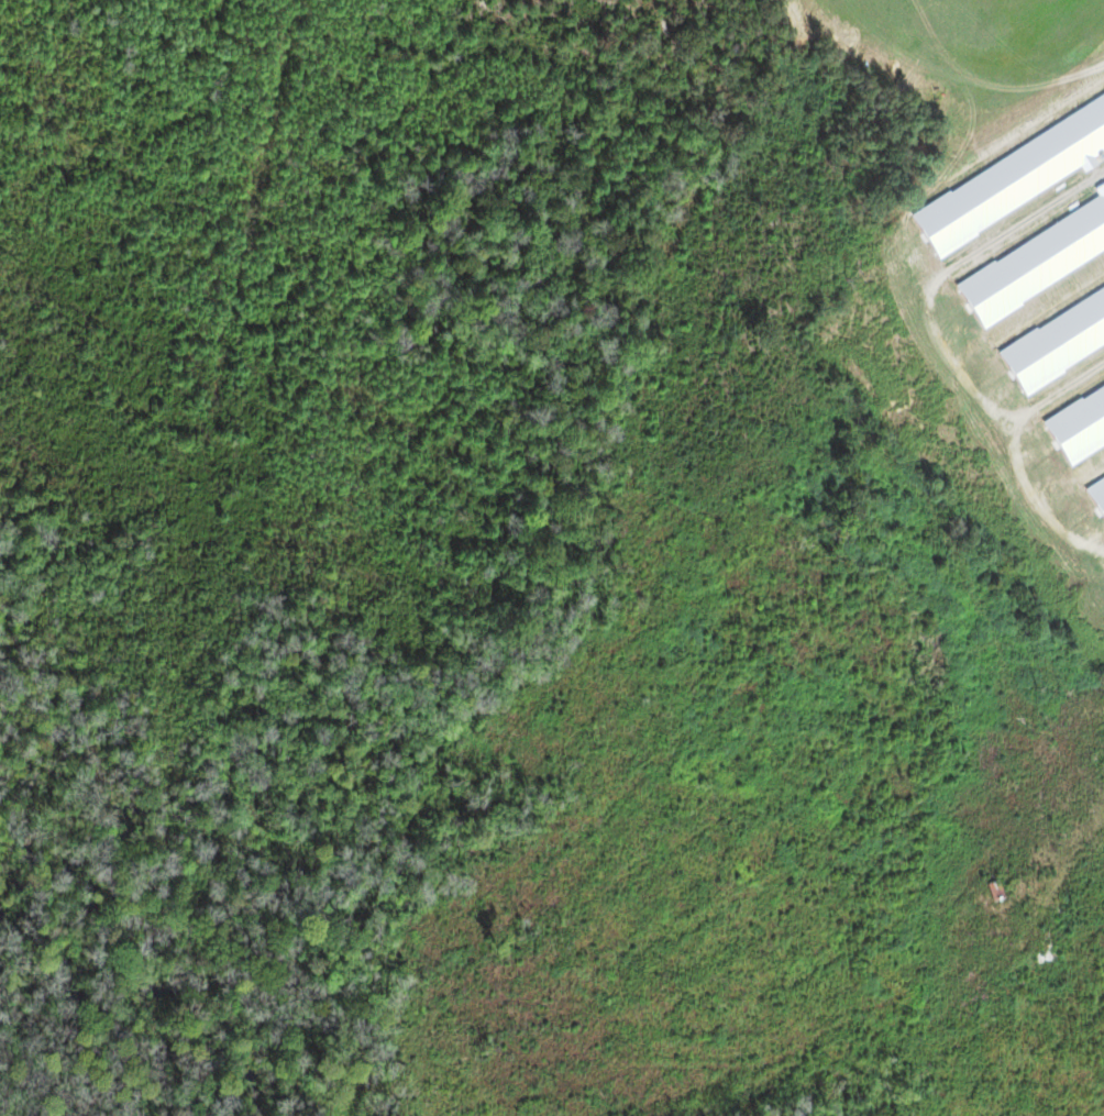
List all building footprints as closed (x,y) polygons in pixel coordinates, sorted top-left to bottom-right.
[(870,284),(886,311),(1103,178),(1103,142),(870,284)] [(1103,442),(1103,405),(993,473),(1009,500),(1103,442)]
